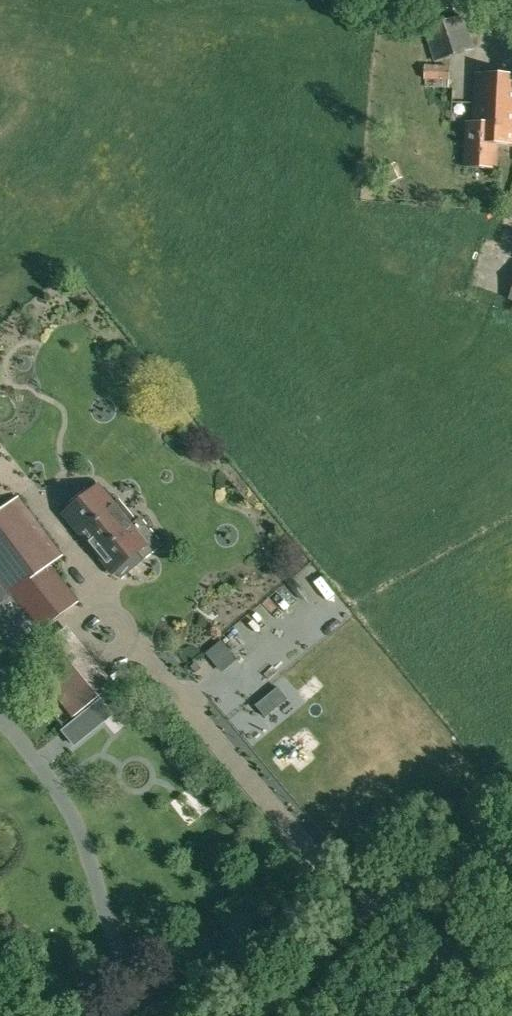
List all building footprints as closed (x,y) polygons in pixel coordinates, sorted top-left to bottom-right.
[(435,60),(474,48),(463,15),(425,27),(435,60)] [(450,66),(425,65),(425,80),(450,81),(450,66)] [(475,73),(473,121),(468,121),(466,166),(495,168),(496,143),(511,144),(511,74),(475,73)] [(140,514),(129,522),(99,486),(64,515),(111,574),(142,549),(154,563),(170,551),(140,514)] [(16,650),(57,619),(79,601),(50,565),(63,554),(19,495),(0,510),(0,628),(16,650)] [(196,662),(190,666),(195,672),(200,668),(196,662)] [(102,698),(65,728),(76,742),(114,712),(102,698)] [(265,698),(255,705),(266,718),(275,710),(265,698)]
